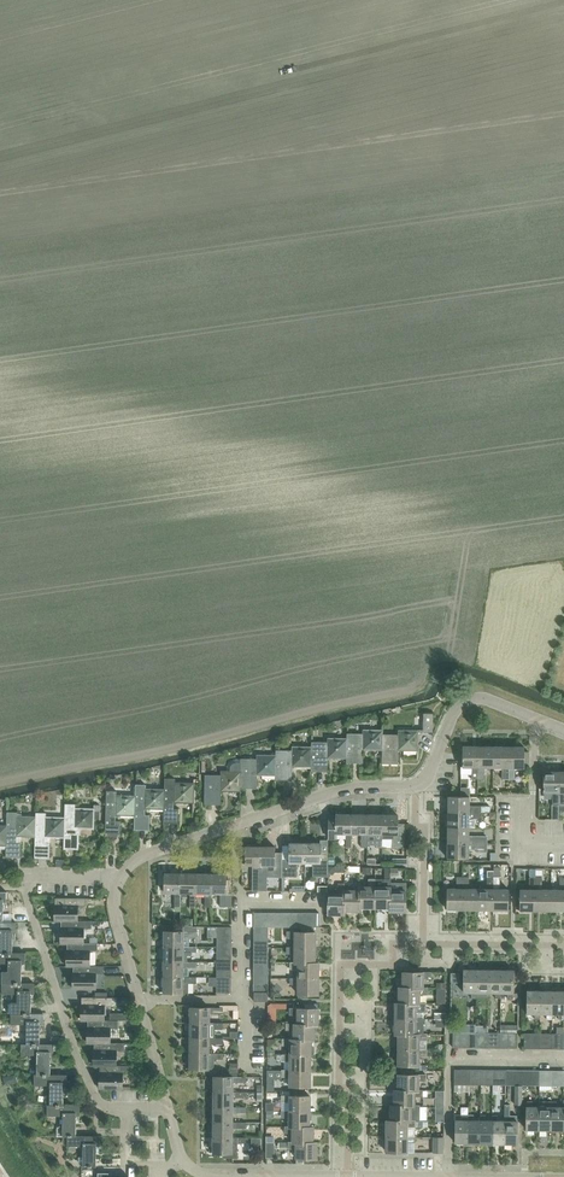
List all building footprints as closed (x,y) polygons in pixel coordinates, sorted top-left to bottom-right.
[(424,713),(423,733),(433,733),(433,714),(424,713)] [(382,763),(383,731),(364,730),(364,734),(347,734),(347,739),(347,758),(347,763),(363,763),(363,749),(382,750),(382,763)] [(383,731),(382,763),(399,764),(399,750),(418,750),(418,731),(399,731),(399,735),(383,734),(383,731)] [(311,742),(311,747),(311,766),(311,771),(328,772),(328,758),(347,758),(347,739),(328,738),(328,742),(311,742)] [(276,750),(276,756),(276,775),(276,780),(292,780),(292,766),(311,766),(311,747),(292,747),(292,750),(276,750)] [(472,780),(478,780),(479,747),(463,747),(463,767),(472,767),(472,780)] [(494,768),(494,747),(479,747),(478,780),(485,780),(485,768),(494,768)] [(509,747),(494,747),(494,768),(502,768),(502,780),(509,780),(509,747)] [(525,747),(509,747),(509,780),(516,780),(516,768),(524,768),(525,764),(529,764),(529,752),(525,752),(525,747)] [(258,775),(276,775),(276,756),(257,755),(257,759),(241,758),(241,772),(241,788),(257,788),(258,775)] [(241,791),(241,788),(241,772),(241,758),(238,759),(236,759),(234,759),(231,760),(229,761),(228,763),(227,766),(226,768),(226,771),(222,771),(222,775),(205,775),(205,805),(221,805),(222,791),(241,791)] [(559,805),(559,772),(544,772),(543,792),(552,792),(552,805),(559,805)] [(165,789),(164,789),(164,809),(163,824),(179,824),(179,808),(174,808),(174,802),(193,803),(194,783),(175,783),(175,778),(165,778),(165,789)] [(135,796),(134,815),(134,829),(149,830),(150,815),(145,815),(145,808),(164,809),(164,789),(146,789),(146,785),(136,784),(135,796)] [(461,788),(461,797),(469,797),(469,788),(461,788)] [(116,814),(134,815),(135,796),(117,795),(117,791),(106,790),(105,836),(120,836),(121,821),(116,821),(116,814)] [(449,796),(449,812),(481,813),(481,806),(469,806),(469,797),(461,797),(449,796)] [(65,803),(65,804),(64,817),(64,837),(63,849),(79,850),(79,828),(94,828),(94,809),(75,808),(75,804),(65,803)] [(17,835),(35,836),(36,816),(17,816),(17,812),(7,811),(7,826),(6,845),(6,857),(21,857),(21,842),(16,842),(17,835)] [(36,812),(36,816),(35,836),(34,858),(49,858),(50,843),(45,843),(45,836),(64,837),(64,817),(46,817),(46,812),(36,812)] [(481,819),(481,813),(449,812),(448,827),(469,828),(469,819),(481,819)] [(352,848),(353,834),(353,815),(336,814),(336,815),(329,815),(329,839),(338,839),(338,834),(347,834),(346,848),(352,848)] [(368,815),(353,815),(353,834),(361,834),(361,848),(367,848),(368,834),(368,815)] [(383,815),(368,815),(368,834),(377,834),(377,848),(382,848),(383,839),(383,815)] [(398,815),(383,815),(383,839),(392,839),(391,848),(405,848),(406,824),(398,823),(398,815)] [(469,828),(448,827),(448,843),(488,843),(488,837),(469,836),(469,828)] [(297,863),(305,863),(305,843),(290,843),(290,861),(282,861),(282,876),(297,877),(297,863)] [(321,844),(305,843),(305,863),(313,863),(313,877),(328,877),(328,872),(328,866),(328,865),(328,859),(328,855),(321,855),(321,844)] [(488,849),(488,843),(448,843),(448,858),(469,859),(469,849),(488,849)] [(252,891),(259,891),(260,847),(245,847),(245,865),(253,866),(252,891)] [(275,847),(260,847),(259,891),(267,891),(268,866),(275,866),(275,864),(282,864),(282,850),(275,850),(275,847)] [(181,907),(181,893),(181,874),(165,874),(165,893),(175,893),(174,907),(181,907)] [(196,874),(181,874),(181,893),(190,893),(190,907),(196,907),(196,893),(196,874)] [(211,874),(196,874),(196,893),(205,893),(205,907),(211,907),(211,893),(211,874)] [(226,874),(211,874),(211,893),(220,893),(220,907),(226,907),(226,903),(232,903),(232,894),(226,894),(226,874)] [(463,910),(463,877),(457,877),(457,889),(447,889),(447,909),(463,910)] [(470,877),(463,877),(463,910),(478,910),(478,889),(469,889),(470,877)] [(487,889),(478,889),(478,910),(493,910),(494,877),(487,877),(487,889)] [(500,877),(494,877),(493,910),(509,910),(509,890),(500,889),(500,877)] [(520,910),(536,910),(536,878),(530,877),(530,889),(520,889),(520,910)] [(543,878),(536,878),(536,910),(551,911),(551,890),(543,890),(543,878)] [(551,890),(551,911),(563,911),(563,878),(560,878),(560,890),(551,890)] [(360,907),(375,908),(375,887),(375,880),(369,879),(369,887),(360,887),(359,907),(360,907)] [(391,891),(391,883),(391,880),(385,880),(385,887),(375,887),(375,908),(390,908),(390,891),(391,891)] [(360,911),(360,907),(359,907),(360,887),(360,883),(354,883),(354,891),(345,891),(344,891),(344,911),(360,911)] [(406,883),(391,883),(391,891),(390,891),(390,908),(390,911),(406,912),(406,883)] [(328,913),(328,915),(344,915),(344,911),(344,891),(345,891),(345,886),(337,886),(337,889),(332,889),(329,891),(329,892),(329,894),(328,913)] [(56,920),(62,921),(62,920),(78,920),(78,904),(86,905),(86,897),(56,897),(56,920)] [(62,920),(62,921),(62,944),(68,944),(68,943),(84,943),(84,928),(92,928),(92,920),(78,920),(62,920)] [(12,953),(12,933),(16,933),(16,922),(3,922),(0,922),(0,952),(12,953)] [(164,931),(164,947),(189,947),(189,938),(197,938),(197,926),(192,926),(192,925),(187,925),(184,925),(184,931),(164,931)] [(295,938),(295,948),(315,948),(315,932),(288,932),(287,938),(295,938)] [(98,943),(84,943),(68,943),(68,944),(68,967),(74,967),(74,966),(90,966),(90,950),(98,951),(98,943)] [(164,947),(164,962),(183,962),(187,962),(187,956),(191,956),(191,953),(197,953),(197,947),(189,947),(164,947)] [(315,963),(315,948),(295,948),(287,948),(287,954),(295,954),(295,963),(315,963)] [(9,983),(22,983),(22,963),(26,963),(26,953),(12,953),(0,952),(0,963),(9,963),(9,971),(2,971),(2,983),(9,983)] [(164,977),(183,977),(189,977),(189,968),(197,968),(197,962),(187,962),(183,962),(164,962),(164,977)] [(298,969),(298,978),(319,979),(319,963),(315,963),(295,963),(291,963),(291,969),(298,969)] [(104,973),(105,966),(90,966),(74,966),(74,967),(74,989),(97,989),(97,973),(104,973)] [(472,998),(477,998),(477,993),(477,970),(470,970),(469,967),(465,967),(465,969),(464,969),(464,993),(472,993),(472,998)] [(481,967),(477,968),(477,970),(477,993),(477,998),(484,998),(489,998),(489,994),(489,970),(481,970),(481,967)] [(501,998),(501,993),(501,970),(493,970),(492,967),(489,968),(489,970),(489,994),(496,993),(496,998),(501,998)] [(501,970),(501,993),(508,993),(508,999),(513,999),(513,993),(514,993),(514,970),(505,970),(504,967),(501,968),(501,970)] [(403,973),(403,988),(423,989),(423,988),(423,979),(431,979),(431,973),(403,973)] [(459,983),(459,973),(451,973),(451,982),(459,983)] [(197,977),(189,977),(183,977),(164,977),(164,993),(188,993),(189,983),(197,983),(197,982),(197,977)] [(319,994),(319,979),(298,978),(291,978),(291,984),(298,984),(298,994),(319,994)] [(18,1013),(18,1014),(31,1014),(31,994),(35,994),(35,983),(22,983),(9,983),(2,983),(2,994),(18,994),(18,1002),(11,1002),(11,1013),(12,1013),(18,1013)] [(420,994),(427,994),(427,988),(423,988),(423,989),(403,988),(399,988),(399,1003),(399,1004),(419,1004),(420,994)] [(436,988),(436,1004),(445,1004),(446,988),(436,988)] [(540,991),(533,991),(532,988),(528,989),(528,991),(527,1014),(535,1014),(534,1019),(540,1019),(541,1014),(540,1014),(540,991)] [(552,991),(545,991),(544,989),(540,990),(540,991),(540,1014),(541,1014),(547,1014),(546,1019),(552,1019),(552,1014),(552,991)] [(556,991),(556,989),(552,990),(552,991),(552,1014),(559,1014),(559,1019),(563,1019),(563,991),(556,991)] [(268,993),(254,992),(254,1001),(268,1002),(268,993)] [(290,997),(272,996),(271,1016),(281,1016),(282,1003),(290,1004),(290,997)] [(82,1021),(89,1021),(104,1021),(104,1020),(104,1006),(113,1006),(113,998),(83,998),(82,1021)] [(396,1003),(395,1019),(415,1019),(416,1013),(425,1013),(425,1004),(419,1004),(399,1004),(399,1003),(396,1003)] [(191,1007),(191,1023),(210,1023),(210,1014),(224,1014),(224,1012),(224,1008),(220,1008),(191,1007)] [(290,1015),(298,1015),(298,1024),(298,1025),(315,1025),(318,1025),(319,1009),(291,1009),(290,1015)] [(27,1024),(27,1044),(40,1044),(40,1025),(44,1025),(44,1014),(31,1014),(18,1014),(18,1013),(12,1013),(12,1024),(27,1024)] [(395,1035),(399,1035),(415,1035),(415,1034),(415,1025),(423,1026),(423,1019),(415,1019),(395,1019),(395,1035)] [(88,1043),(95,1043),(111,1043),(111,1042),(111,1028),(119,1028),(119,1020),(104,1020),(104,1021),(89,1021),(88,1043)] [(191,1023),(190,1038),(210,1038),(215,1038),(216,1029),(223,1029),(223,1023),(210,1023),(191,1023)] [(294,1030),(294,1039),(294,1040),(311,1040),(314,1040),(315,1025),(298,1025),(298,1024),(287,1024),(286,1030),(294,1030)] [(476,1033),(468,1033),(468,1048),(476,1048),(476,1033)] [(488,1048),(488,1033),(476,1033),(476,1048),(488,1048)] [(500,1033),(488,1033),(488,1048),(500,1048),(500,1033)] [(508,1048),(508,1033),(507,1033),(500,1033),(500,1048),(508,1048)] [(540,1034),(532,1033),(531,1049),(540,1049),(540,1034)] [(419,1040),(427,1040),(427,1034),(415,1034),(415,1035),(399,1035),(398,1050),(419,1050),(419,1040)] [(540,1049),(552,1049),(552,1034),(540,1034),(540,1049)] [(552,1034),(552,1049),(563,1049),(563,1034),(552,1034)] [(190,1038),(190,1053),(209,1053),(210,1044),(223,1044),(223,1038),(215,1038),(210,1038),(190,1038)] [(276,1039),(268,1039),(268,1047),(276,1047),(276,1039)] [(290,1053),(290,1055),(310,1055),(311,1040),(294,1040),(294,1039),(286,1039),(283,1039),(283,1045),(291,1046),(290,1053)] [(111,1043),(95,1043),(94,1066),(101,1066),(101,1065),(117,1066),(117,1065),(117,1050),(125,1050),(125,1043),(111,1042),(111,1043)] [(37,1055),(37,1074),(37,1075),(50,1075),(50,1055),(54,1055),(54,1044),(40,1044),(27,1044),(22,1044),(21,1055),(37,1055)] [(426,1050),(419,1050),(398,1050),(398,1066),(405,1066),(405,1069),(413,1069),(413,1066),(418,1066),(418,1056),(426,1056),(426,1050)] [(223,1054),(209,1053),(190,1053),(190,1069),(209,1069),(209,1060),(223,1060),(223,1054)] [(277,1055),(277,1061),(282,1061),(290,1061),(290,1071),(310,1071),(310,1055),(290,1055),(277,1055)] [(131,1066),(117,1065),(117,1066),(101,1065),(101,1066),(100,1088),(123,1089),(123,1073),(131,1073),(131,1066)] [(310,1087),(310,1071),(290,1071),(282,1070),(282,1077),(290,1077),(290,1086),(310,1087)] [(470,1070),(462,1070),(462,1085),(470,1085),(470,1070)] [(482,1070),(470,1070),(470,1085),(482,1085),(482,1070)] [(495,1070),(482,1070),(482,1085),(494,1085),(495,1070)] [(507,1070),(495,1070),(494,1085),(506,1085),(507,1070)] [(516,1070),(507,1070),(506,1085),(516,1086),(516,1070)] [(540,1071),(531,1071),(530,1086),(540,1086),(540,1071)] [(552,1071),(540,1071),(540,1086),(552,1086),(552,1071)] [(563,1071),(552,1071),(552,1086),(563,1086),(563,1071)] [(50,1085),(50,1105),(63,1105),(63,1086),(67,1086),(67,1075),(50,1075),(37,1075),(37,1074),(34,1074),(34,1085),(50,1085)] [(398,1090),(419,1091),(419,1090),(419,1081),(426,1081),(426,1075),(398,1075),(398,1090)] [(214,1077),(214,1092),(233,1092),(233,1083),(247,1083),(247,1077),(214,1077)] [(282,1087),(270,1086),(270,1094),(281,1095),(282,1087)] [(423,1090),(419,1090),(419,1091),(398,1090),(394,1090),(394,1106),(415,1106),(415,1096),(423,1096),(423,1090)] [(290,1102),(290,1111),(290,1112),(310,1112),(310,1096),(290,1096),(290,1091),(282,1091),(282,1102),(290,1102)] [(214,1092),(214,1107),(233,1107),(233,1098),(247,1098),(247,1092),(233,1092),(214,1092)] [(539,1130),(539,1107),(532,1106),(532,1101),(528,1101),(528,1107),(527,1107),(527,1130),(535,1130),(536,1133),(540,1133),(540,1130),(539,1130)] [(551,1130),(552,1107),(545,1107),(545,1101),(540,1101),(540,1107),(539,1107),(539,1130),(540,1130),(547,1130),(547,1132),(552,1132),(552,1130),(551,1130)] [(563,1107),(557,1107),(557,1102),(552,1101),(552,1107),(551,1130),(552,1130),(559,1130),(560,1133),(563,1132),(563,1131),(563,1107)] [(275,1103),(267,1103),(267,1111),(272,1111),(275,1111),(275,1103)] [(505,1144),(512,1144),(513,1147),(517,1146),(517,1144),(518,1115),(510,1115),(510,1104),(505,1104),(505,1121),(505,1144)] [(48,1105),(48,1116),(63,1116),(63,1127),(57,1126),(57,1136),(63,1136),(68,1136),(76,1136),(76,1116),(80,1116),(80,1106),(63,1105),(50,1105),(48,1105)] [(394,1106),(391,1106),(391,1121),(411,1121),(415,1121),(419,1121),(419,1106),(415,1106),(394,1106)] [(214,1107),(214,1122),(233,1122),(233,1113),(247,1113),(247,1107),(233,1107),(214,1107)] [(290,1118),(290,1127),(310,1127),(310,1112),(290,1112),(290,1111),(282,1111),(282,1118),(290,1118)] [(456,1120),(456,1143),(464,1143),(464,1147),(469,1146),(469,1143),(468,1143),(469,1120),(468,1120),(468,1116),(468,1115),(456,1114),(456,1120)] [(481,1146),(481,1143),(480,1143),(481,1120),(480,1120),(474,1120),(474,1115),(468,1115),(468,1116),(468,1120),(469,1120),(468,1143),(469,1143),(476,1143),(477,1147),(481,1146)] [(493,1146),(493,1143),(493,1120),(486,1120),(486,1115),(480,1115),(480,1120),(481,1120),(480,1143),(481,1143),(489,1143),(489,1147),(493,1146)] [(505,1146),(505,1144),(505,1121),(498,1121),(498,1115),(493,1115),(493,1120),(493,1143),(500,1144),(501,1147),(505,1146)] [(415,1121),(411,1121),(391,1121),(387,1121),(387,1136),(407,1137),(407,1127),(415,1127),(415,1126),(415,1121)] [(214,1122),(214,1137),(233,1138),(233,1128),(247,1128),(247,1122),(233,1122),(214,1122)] [(314,1142),(314,1127),(310,1127),(290,1127),(285,1127),(285,1133),(293,1133),(293,1142),(293,1143),(314,1143),(314,1142)] [(68,1136),(68,1146),(68,1147),(84,1147),(84,1167),(96,1167),(97,1147),(100,1147),(100,1136),(76,1136),(68,1136)] [(407,1137),(387,1136),(386,1152),(407,1152),(407,1143),(415,1143),(415,1137),(407,1137)] [(443,1152),(443,1136),(434,1136),(433,1152),(443,1152)] [(214,1137),(214,1153),(223,1154),(223,1157),(238,1158),(238,1143),(247,1143),(247,1138),(233,1138),(214,1137)] [(275,1142),(271,1142),(267,1142),(266,1158),(275,1158),(275,1142)] [(317,1142),(314,1142),(314,1143),(293,1143),(293,1142),(289,1142),(289,1149),(296,1149),(296,1163),(304,1163),(304,1159),(317,1159),(317,1142)]
